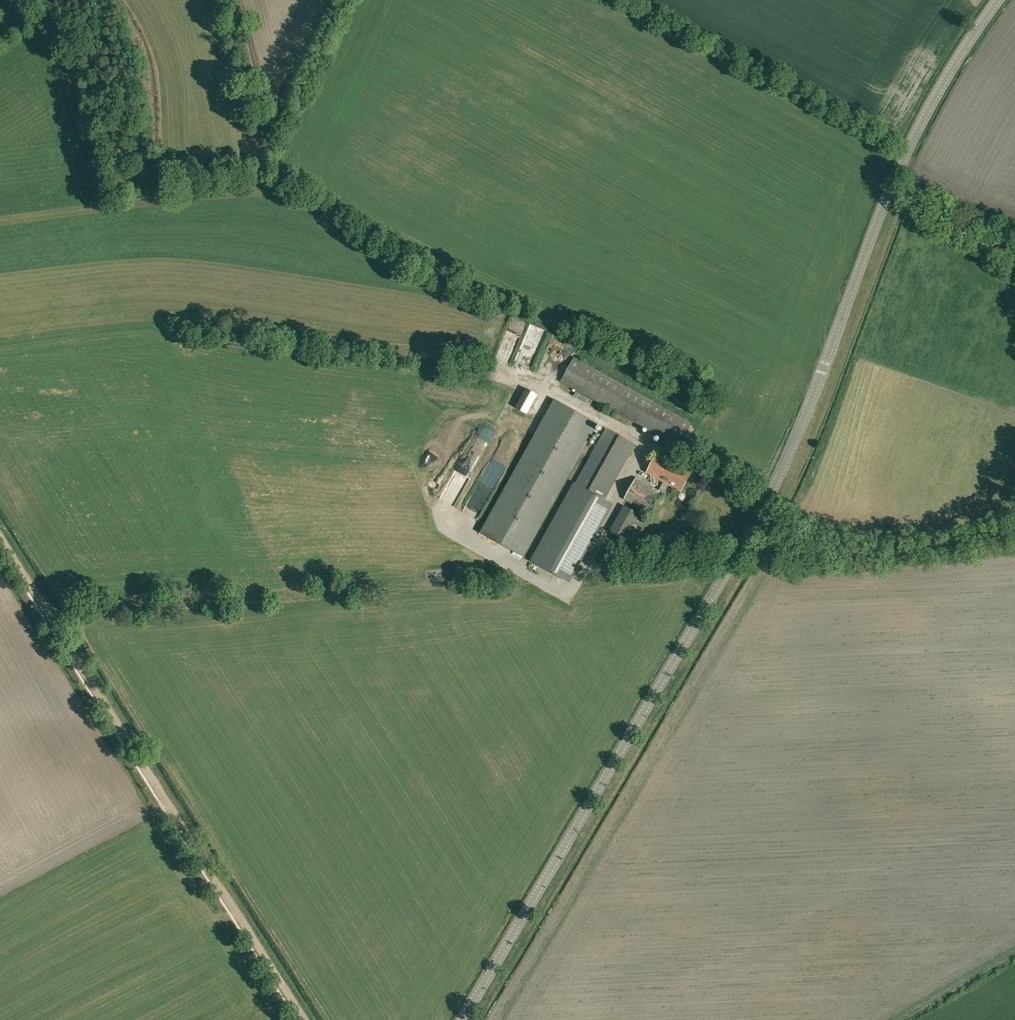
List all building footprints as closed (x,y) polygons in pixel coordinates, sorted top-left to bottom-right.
[(678,447),(692,422),(574,357),(560,382),(678,447)] [(597,424),(554,400),(481,533),(524,557),(597,424)] [(605,428),(574,483),(575,484),(532,562),(562,578),(605,500),(606,500),(607,497),(636,445),(605,428)] [(681,491),(691,474),(657,454),(647,472),(664,481),(659,490),(636,477),(624,499),(651,514),(663,493),(663,492),(668,484),(681,491)] [(648,519),(624,506),(610,532),(634,545),(648,519)]
